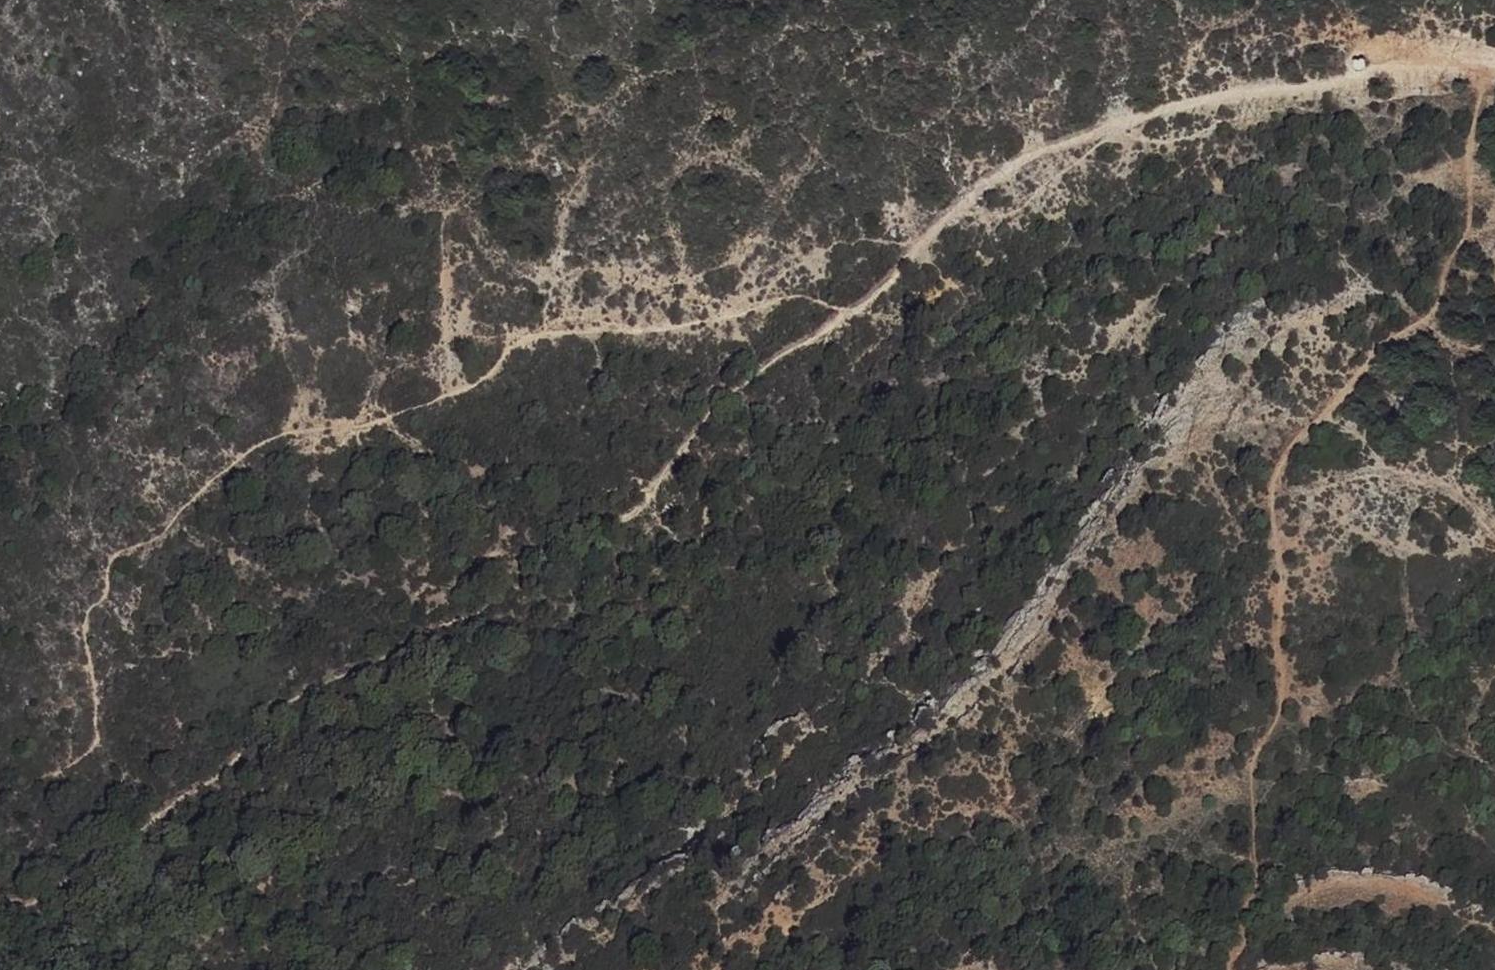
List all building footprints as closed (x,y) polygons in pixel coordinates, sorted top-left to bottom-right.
[(1363,56),(1353,57),(1355,68),(1365,66),(1363,56)]
